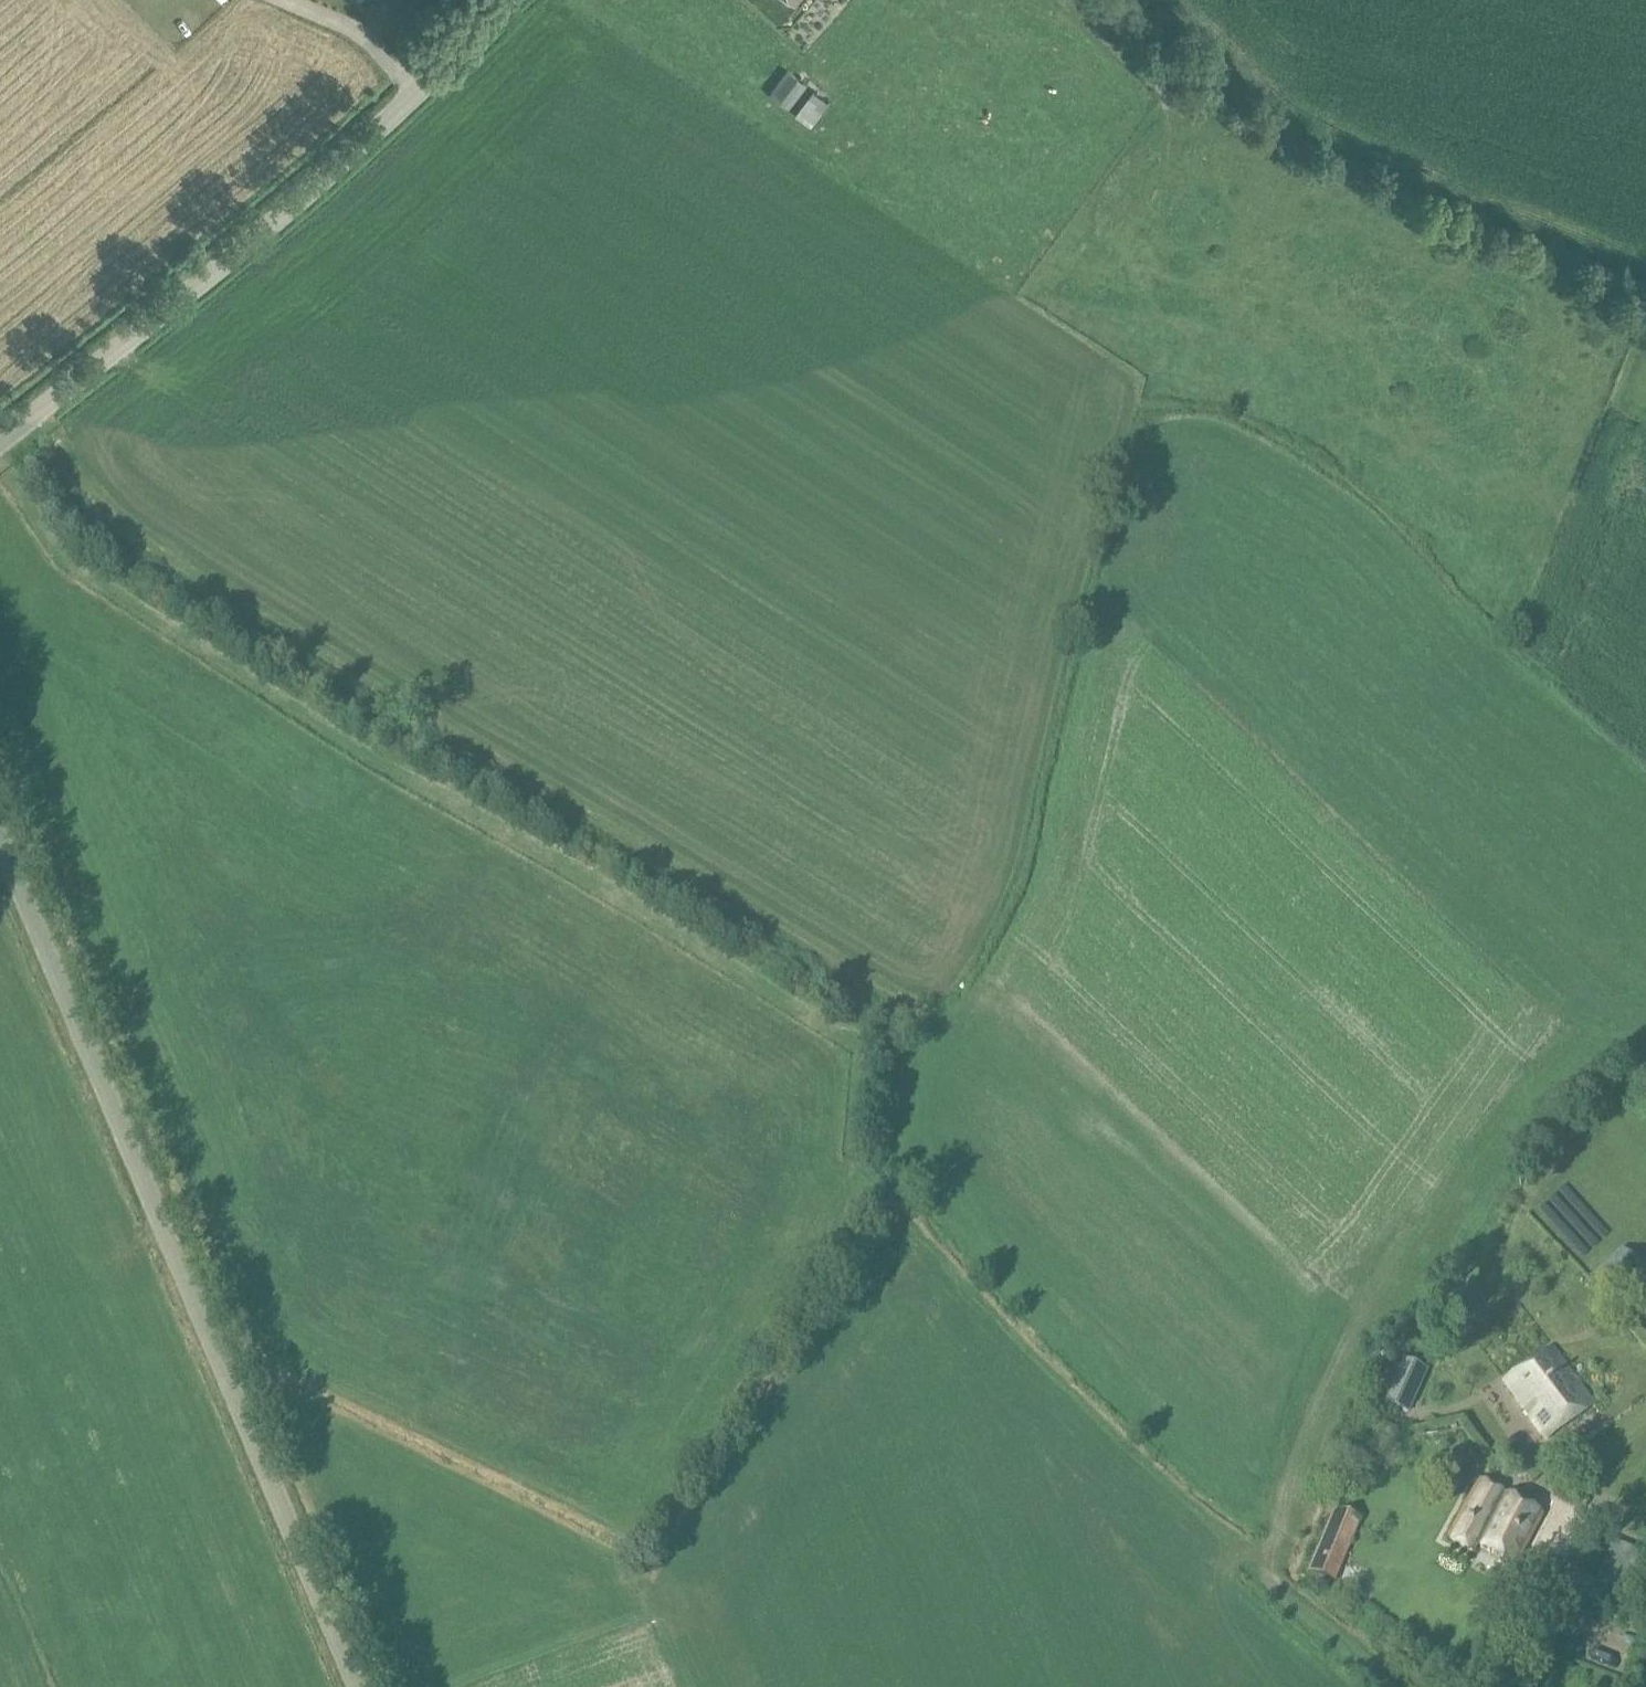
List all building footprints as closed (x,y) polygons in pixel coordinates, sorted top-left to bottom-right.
[(788,69),(770,95),(789,109),(807,85),(788,69)] [(814,90),(795,113),(813,126),(830,101),(814,90)] [(1638,1266),(1623,1250),(1596,1275),(1610,1292),(1638,1266)] [(1507,1382),(1546,1438),(1593,1405),(1554,1349),(1507,1382)] [(1387,1405),(1410,1413),(1427,1371),(1404,1361),(1387,1405)] [(1545,1512),(1480,1477),(1449,1534),(1476,1548),(1480,1541),(1518,1562),(1545,1512)] [(1306,1572),(1335,1584),(1362,1518),(1334,1507),(1306,1572)] [(1632,1673),(1613,1670),(1611,1686),(1629,1686),(1632,1673)]
